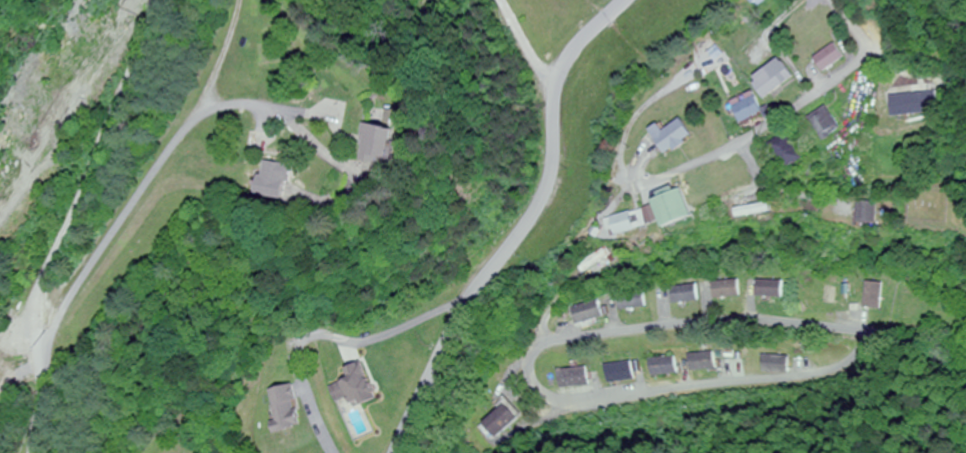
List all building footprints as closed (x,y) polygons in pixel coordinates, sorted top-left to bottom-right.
[(854,58),(844,44),(822,59),(832,74),(854,58)] [(757,80),(771,99),(801,78),(787,59),(757,80)] [(946,115),(946,94),(898,95),(899,116),(946,115)] [(770,112),(761,96),(740,108),(750,124),(770,112)] [(816,118),(833,143),(851,132),(834,106),(816,118)] [(673,157),(699,138),(686,120),(669,132),(664,125),(655,131),(673,157)] [(399,169),(404,133),(373,129),(368,165),(399,169)] [(812,160),(794,133),(777,145),(795,172),(812,160)] [(293,166),(270,165),(268,198),(292,199),(293,166)] [(672,231),(702,218),(690,190),(660,203),(672,231)] [(882,227),(882,204),(863,204),(863,227),(882,227)] [(744,208),(744,217),(777,217),(777,208),(744,208)] [(653,231),(651,214),(619,218),(622,235),(653,231)] [(617,257),(612,249),(583,266),(588,274),(617,257)] [(713,300),(740,299),(740,282),(712,283),(713,300)] [(783,299),(783,282),(756,282),(756,299),(783,299)] [(880,284),(863,284),(863,309),(880,309),(880,284)] [(699,303),(698,286),(672,288),(673,305),(699,303)] [(647,310),(646,293),(622,295),(623,312),(647,310)] [(578,326),(605,320),(601,302),(574,308),(578,326)] [(717,371),(716,353),(690,353),(691,371),(717,371)] [(764,373),(790,373),(790,356),(764,356),(764,373)] [(651,359),(653,377),(678,375),(677,357),(651,359)] [(334,388),(343,409),(380,394),(366,362),(350,369),(354,379),(334,388)] [(635,381),(634,363),(606,365),(608,383),(635,381)] [(559,370),(559,388),(589,387),(588,368),(559,370)] [(280,432),(305,427),(297,385),(271,390),(280,432)] [(519,411),(503,400),(484,428),(499,439),(519,411)]
